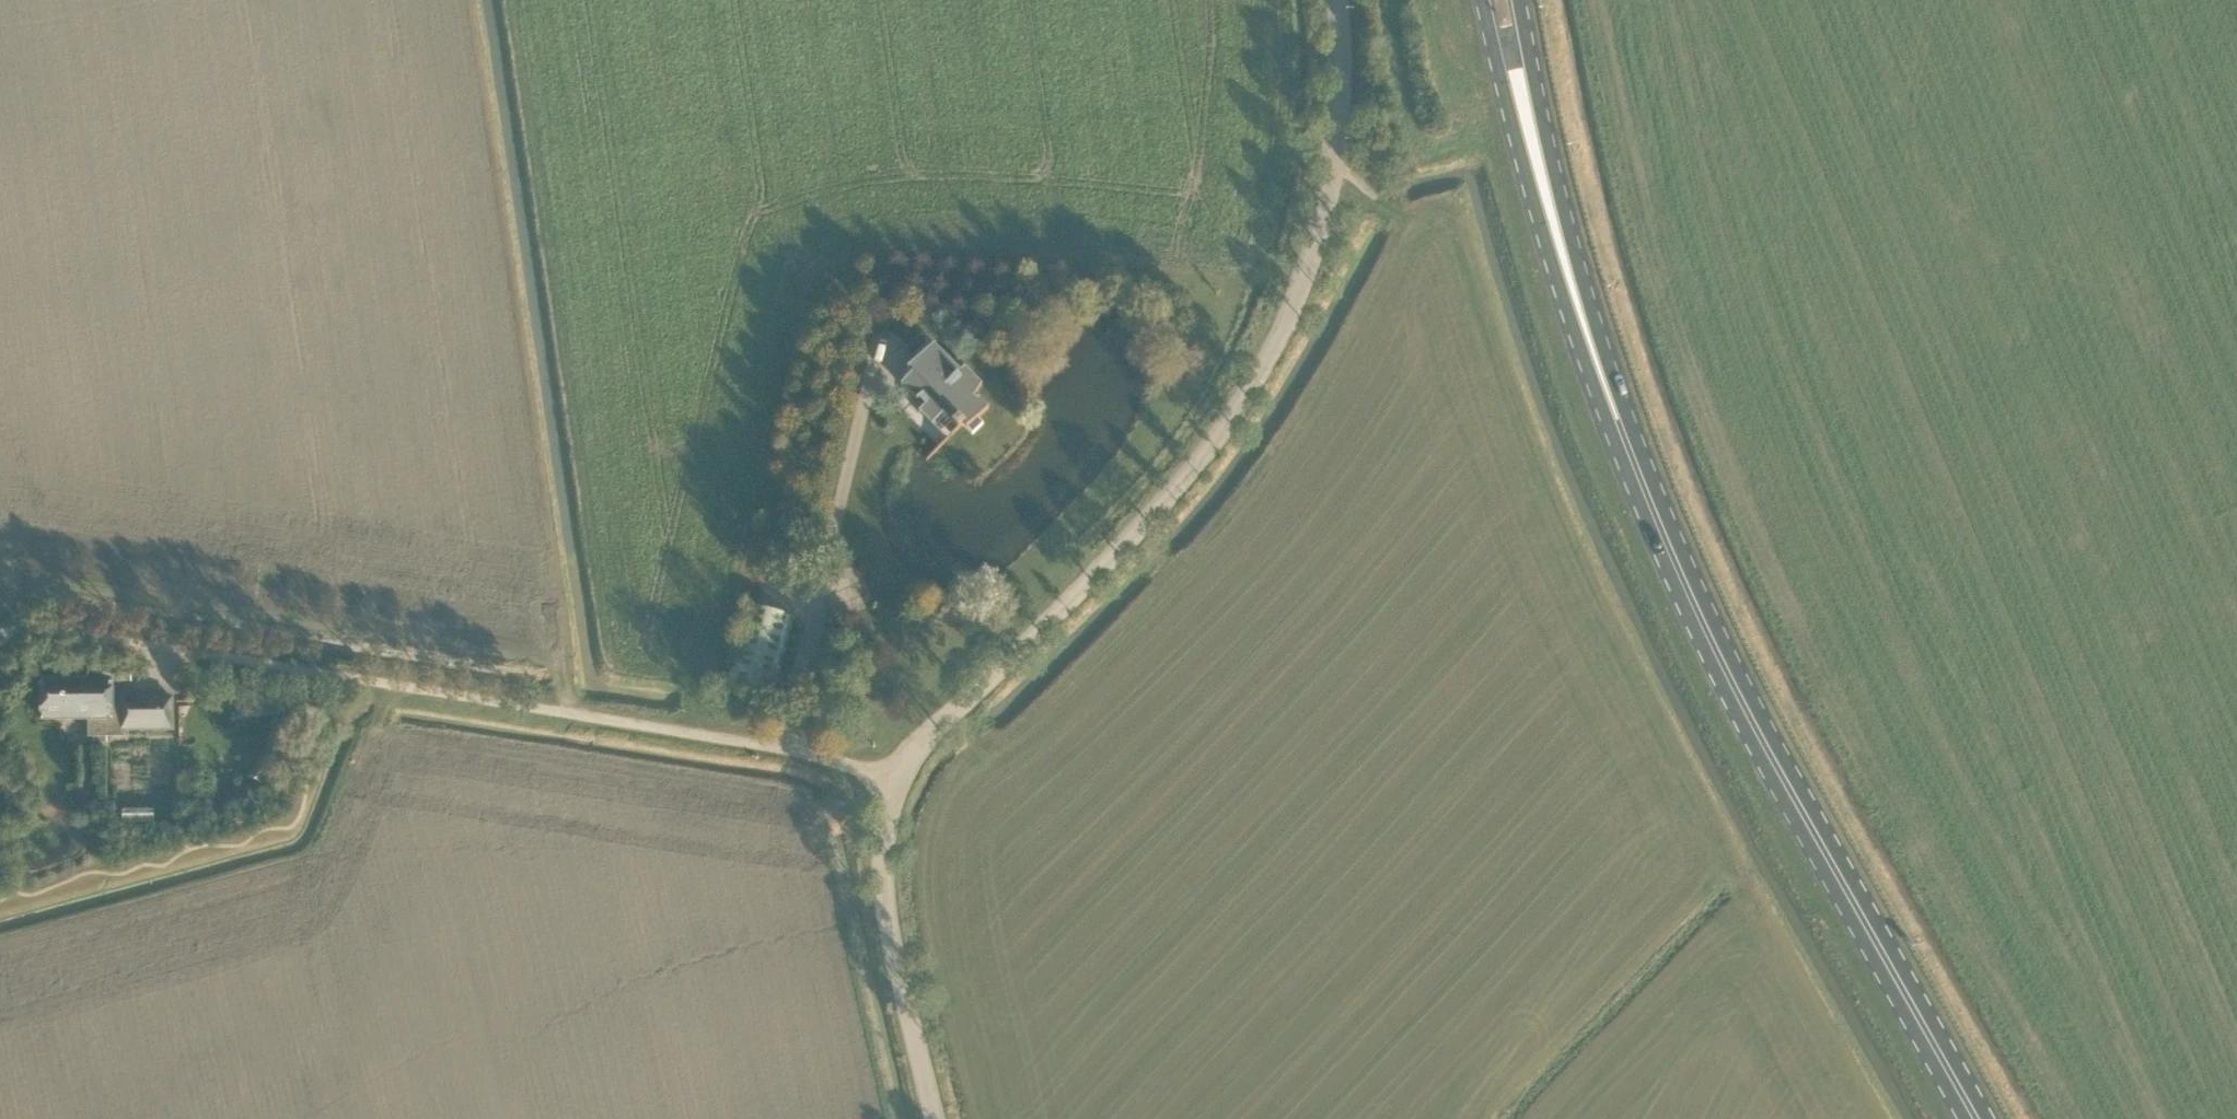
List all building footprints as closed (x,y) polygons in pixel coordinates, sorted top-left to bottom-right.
[(965,366),(960,370),(934,343),(908,368),(912,373),(901,384),(917,401),(921,397),(927,403),(919,411),(932,426),(943,415),(958,430),(963,425),(972,434),(983,424),(978,419),(989,408),(975,395),(982,383),(965,366)] [(750,606),(727,690),(769,702),(792,618),(750,606)] [(113,704),(114,667),(88,666),(88,679),(43,678),(43,716),(90,717),(90,734),(124,734),(124,727),(174,728),(174,694),(159,694),(159,698),(122,698),(122,704),(113,704)]
